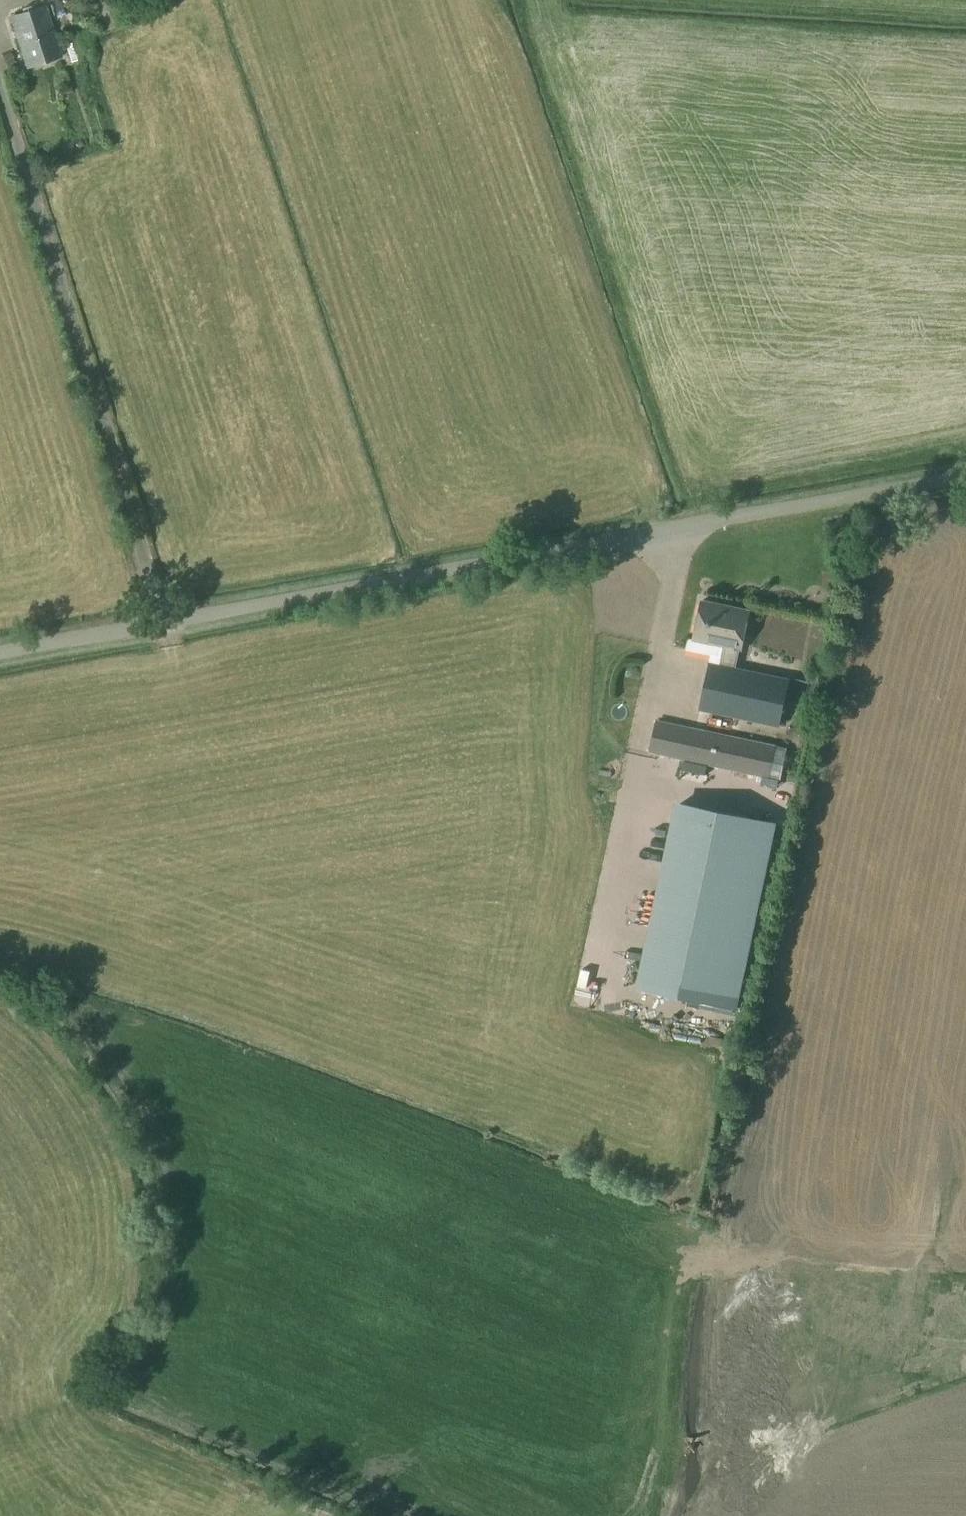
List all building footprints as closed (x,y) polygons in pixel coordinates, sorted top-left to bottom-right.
[(28,68),(62,57),(46,7),(12,18),(28,68)] [(72,63),(84,59),(78,42),(66,46),(72,63)] [(780,727),(789,680),(736,669),(740,650),(742,651),(750,612),(702,602),(694,641),(724,647),(720,666),(710,664),(701,711),(780,727)] [(649,754),(770,779),(781,781),(787,748),(776,746),(656,721),(649,754)] [(775,825),(681,806),(642,990),(736,1009),(775,825)]
